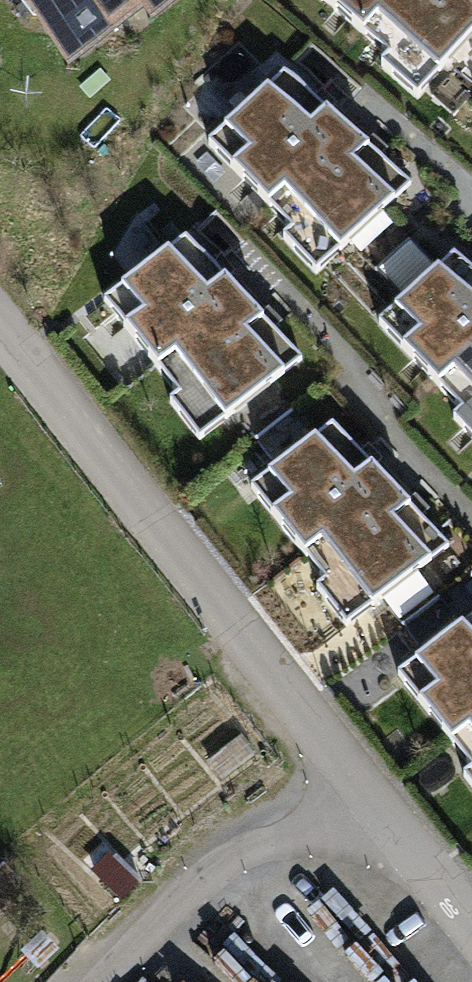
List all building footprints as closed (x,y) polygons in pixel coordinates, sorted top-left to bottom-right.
[(50,7),(49,18),(69,45),(82,45),(108,24),(108,15),(127,0),(44,0),(50,7)] [(362,33),(391,0),(324,0),(362,33)] [(362,33),(389,57),(382,65),(417,96),(471,33),(471,0),(391,0),(362,33)] [(284,72),(209,144),(266,205),(348,129),(284,72)] [(410,183),(348,129),(266,205),(291,231),(283,238),(316,272),(410,183)] [(156,367),(244,298),(186,237),(104,301),(156,367)] [(379,324),(437,384),(471,351),(471,268),(453,252),(379,324)] [(301,359),(244,298),(156,367),(179,395),(170,403),(199,439),(301,359)] [(437,384),(462,411),(453,418),(471,439),(471,351),(437,384)] [(303,554),(391,485),(333,424),(251,487),(303,554)] [(448,546),(391,485),(303,554),(325,581),(316,589),(346,626),(448,546)] [(471,724),(471,616),(398,674),(450,740),(471,724)] [(450,740),(471,769),(464,776),(471,786),(471,724),(450,740)]
